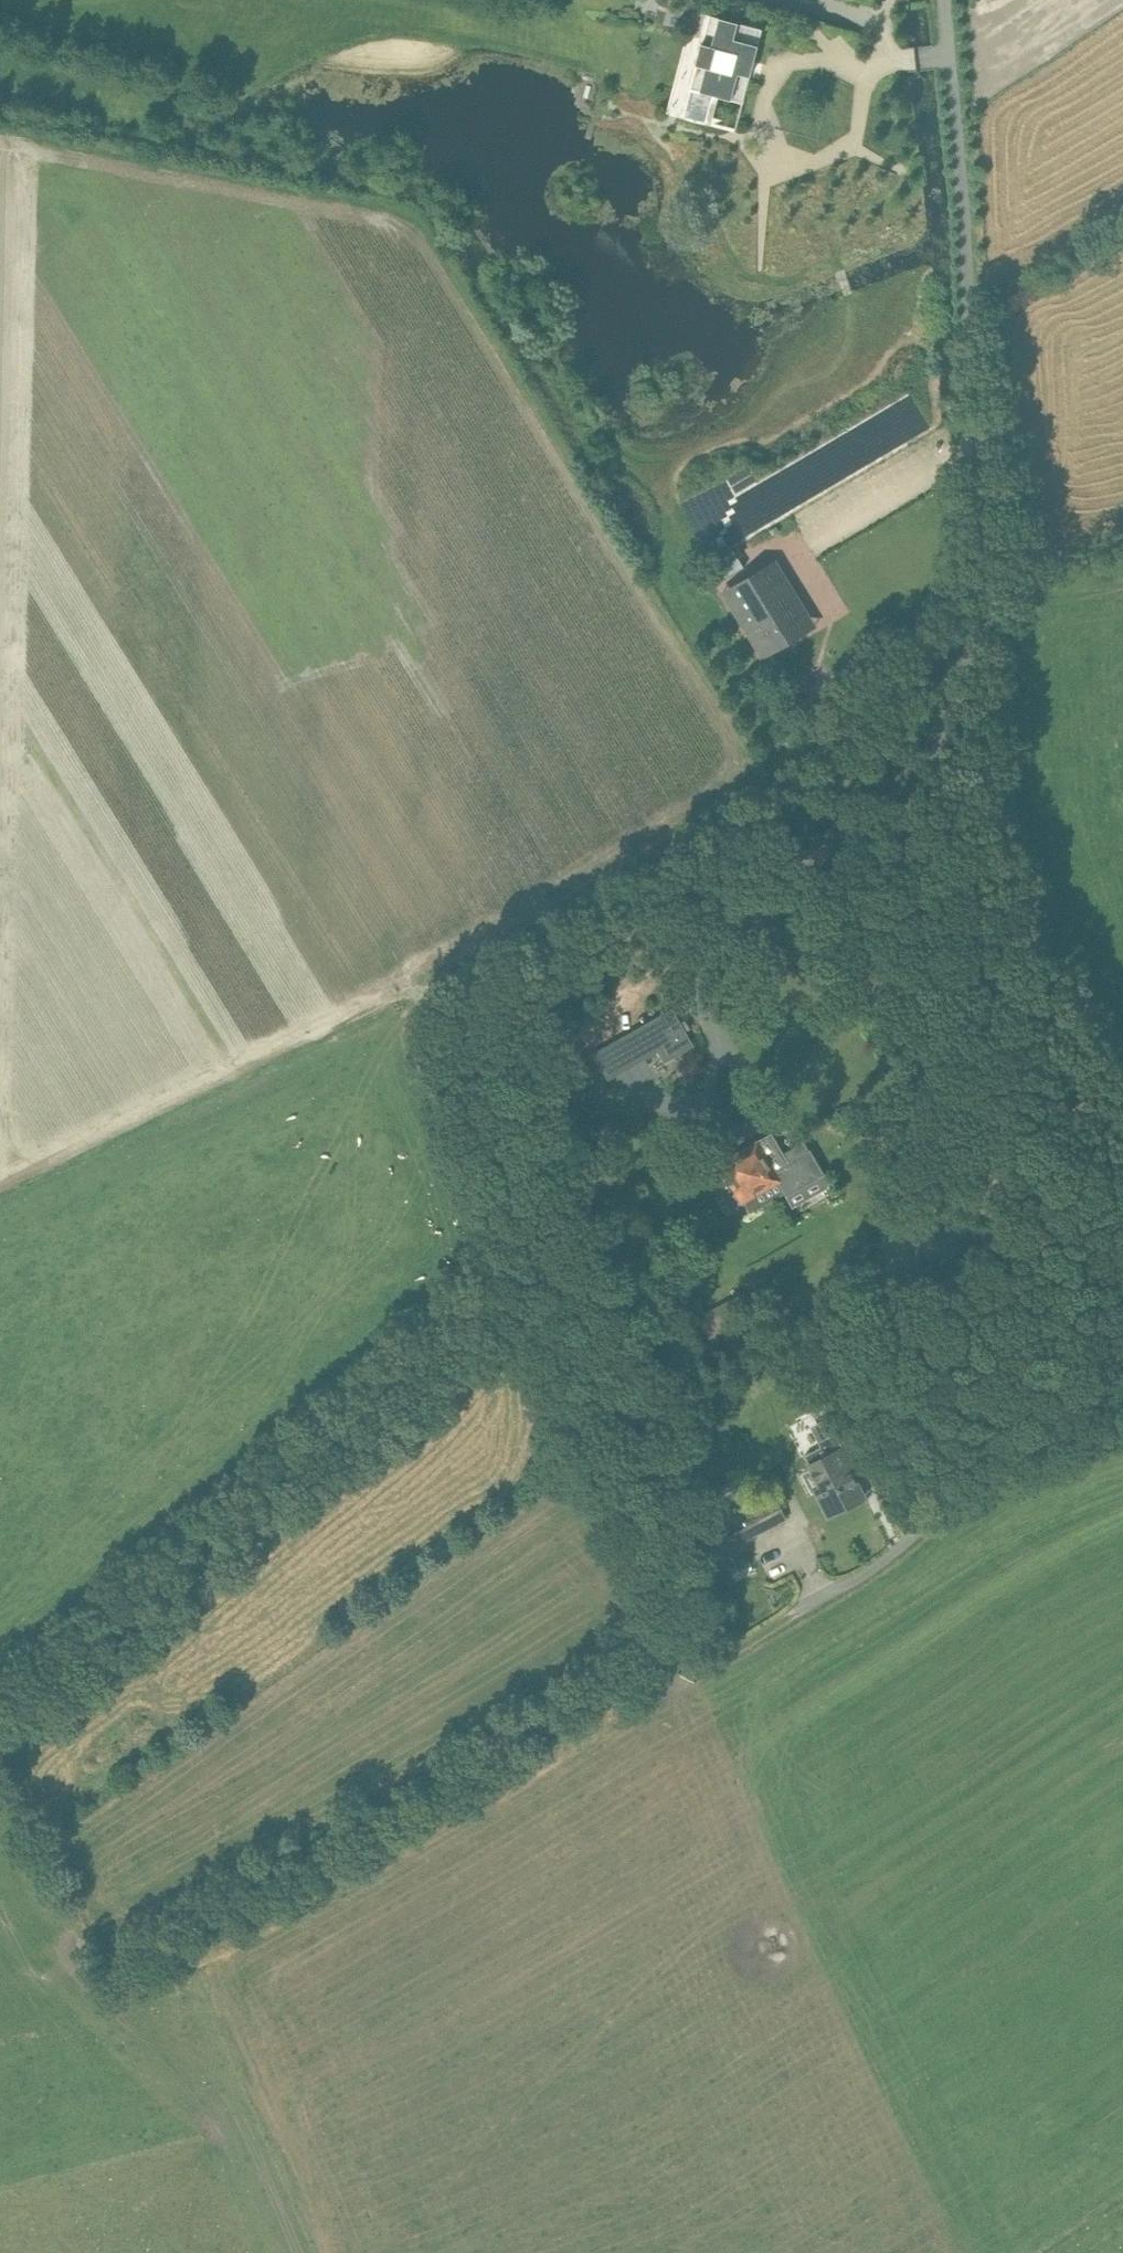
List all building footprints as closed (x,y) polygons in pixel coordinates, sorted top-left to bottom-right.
[(723,0),(700,0),(670,113),(711,124),(710,130),(788,151),(821,26),(723,0)] [(753,582),(750,576),(730,589),(757,633),(768,653),(789,641),(785,635),(805,623),(773,570),(753,582)] [(671,1008),(644,1025),(668,1062),(695,1045),(671,1008)] [(773,1131),(756,1141),(720,1162),(743,1200),(778,1180),(787,1196),(826,1173),(811,1148),(808,1150),(804,1142),(785,1153),(773,1131)] [(858,1469),(846,1444),(832,1416),(810,1427),(820,1448),(805,1456),(809,1463),(806,1464),(817,1487),(815,1488),(829,1515),(864,1497),(852,1473),(858,1469)] [(743,1488),(722,1499),(709,1505),(730,1546),(786,1517),(776,1497),(762,1505),(759,1499),(751,1503),(743,1488)]
